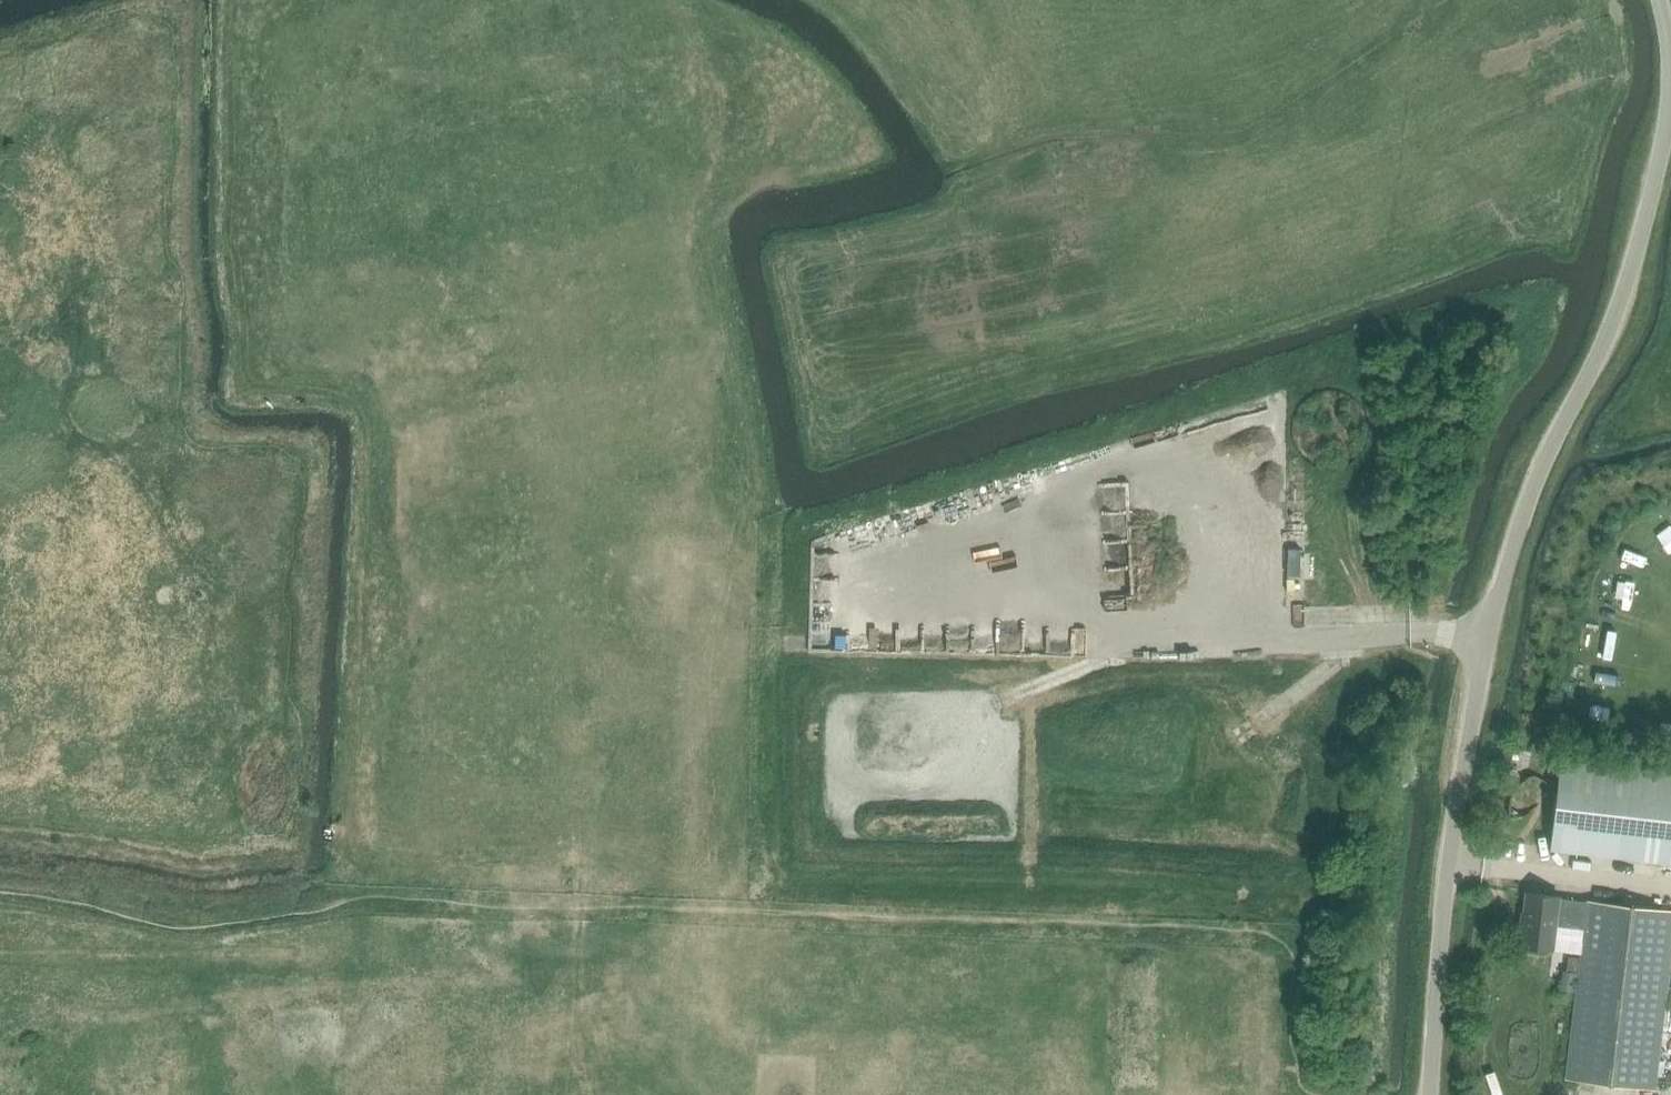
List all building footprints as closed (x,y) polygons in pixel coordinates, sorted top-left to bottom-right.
[(1549,849),(1670,863),(1670,771),(1560,758),(1549,849)] [(1529,884),(1528,893),(1541,895),(1542,886),(1529,884)] [(1655,1089),(1670,958),(1670,911),(1587,902),(1587,903),(1559,899),(1559,897),(1541,895),(1528,893),(1526,893),(1520,946),(1553,950),(1556,926),(1584,930),(1566,1079),(1655,1089)] [(1563,970),(1560,990),(1574,992),(1577,973),(1563,970)]
